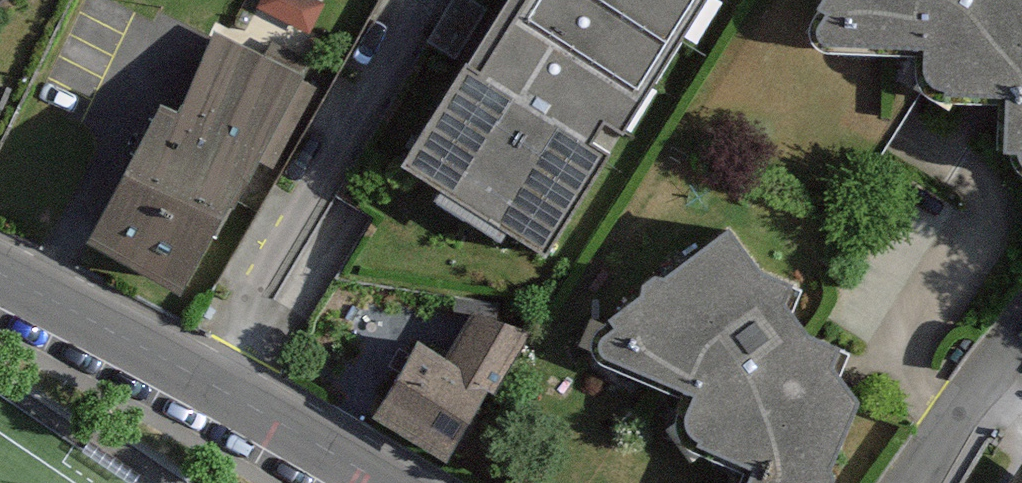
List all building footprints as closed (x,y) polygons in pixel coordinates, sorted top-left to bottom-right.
[(267,17),(319,29),(326,0),(325,0),(271,0),(267,17)] [(439,172),(568,249),(720,0),(542,0),(439,172)] [(822,19),(833,56),(926,52),(935,93),(1012,102),(1013,155),(1021,154),(1021,0),(833,0),(822,19)] [(496,18),(468,1),(439,48),(466,66),(496,18)] [(299,82),(220,42),(180,121),(168,115),(100,251),(192,297),(299,82)] [(735,236),(614,324),(610,362),(697,395),(689,436),(757,475),(754,482),(829,482),(856,417),(861,402),(834,371),(848,355),(808,338),(788,309),(804,293),(766,276),(735,236)] [(462,376),(436,360),(395,426),(463,468),(533,356),(508,340),(491,330),(462,376)]
